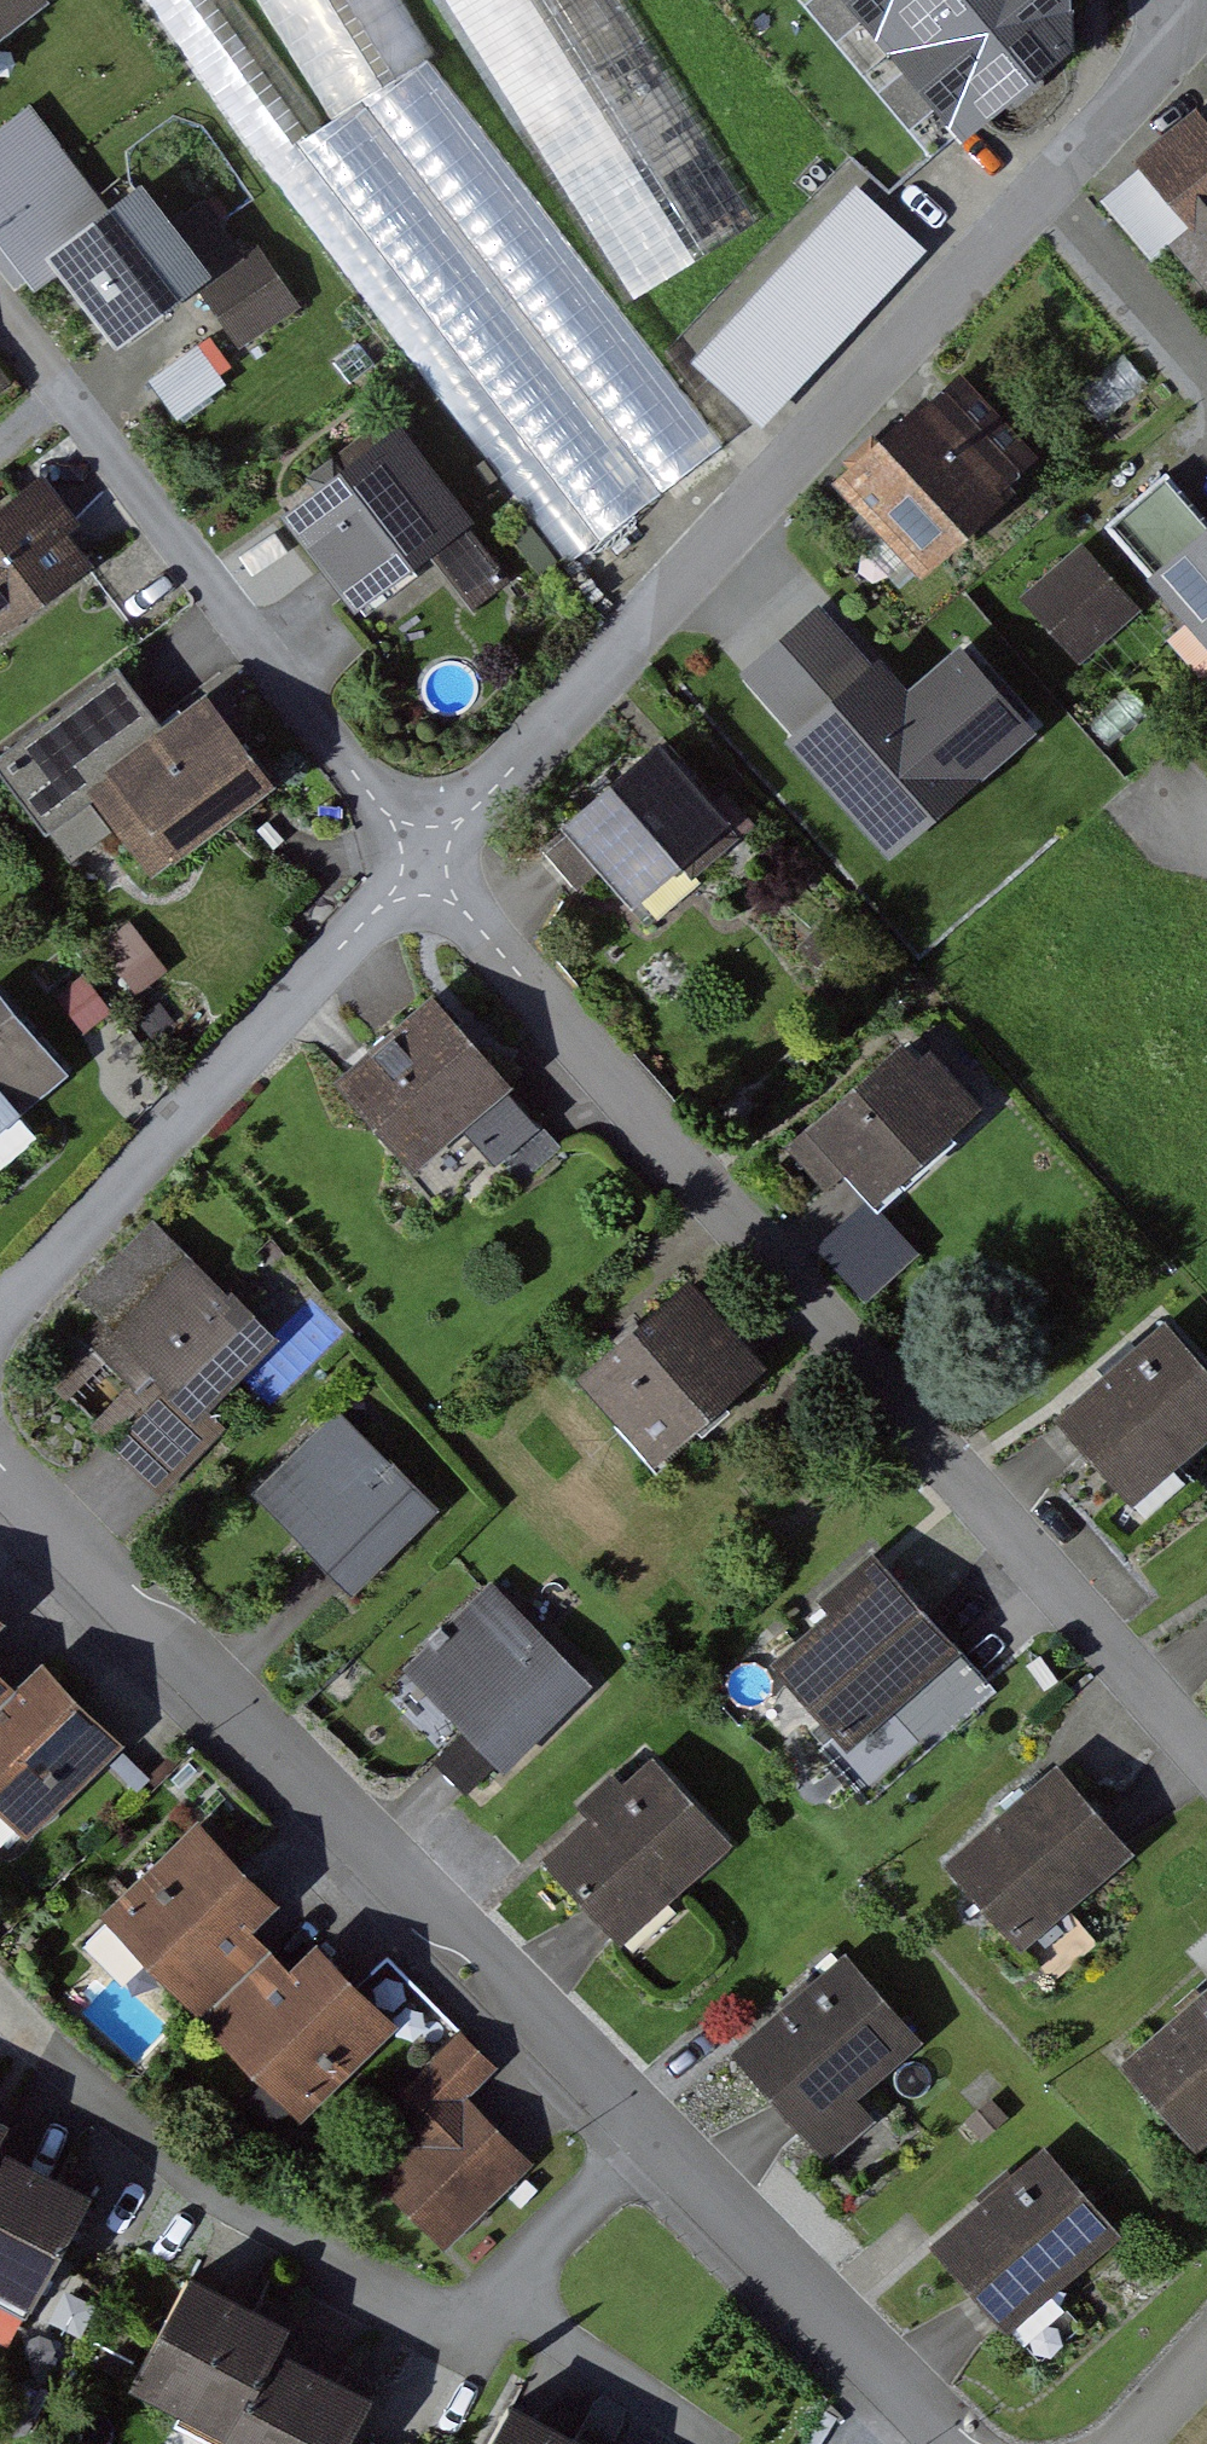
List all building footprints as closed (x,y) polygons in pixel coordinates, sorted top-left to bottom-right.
[(33,8),(26,0),(0,0),(0,34),(33,8)] [(273,164),(322,133),(238,0),(170,0),(273,164)] [(406,0),(257,0),(336,124),(432,64),(442,57),(406,0)] [(769,227),(626,0),(451,0),(643,306),(769,227)] [(912,135),(936,115),(961,145),(1069,56),(1064,0),(800,0),(912,135)] [(684,400),(432,64),(336,124),(322,133),(273,164),(577,560),(723,451),(684,400)] [(1206,309),(1206,143),(1192,127),(1124,186),(1171,240),(1157,252),(1206,309)] [(858,190),(700,367),(769,428),(926,251),(858,190)] [(112,198),(24,266),(93,355),(181,288),(112,198)] [(259,266),(203,309),(243,362),(300,318),(259,266)] [(181,410),(231,378),(207,341),(157,374),(181,410)] [(1125,354),(1076,396),(1104,429),(1153,387),(1125,354)] [(830,496),(905,572),(1019,462),(944,385),(830,496)] [(382,430),(262,522),(351,638),(471,545),(382,430)] [(1206,673),(1206,532),(1169,489),(1099,549),(1206,673)] [(0,505),(0,631),(77,572),(16,493),(0,505)] [(1033,521),(982,570),(1063,654),(1114,605),(1033,521)] [(778,683),(910,827),(1021,725),(937,633),(907,661),(864,615),(845,632),(814,598),(770,638),(796,667),(778,683)] [(136,886),(260,791),(193,703),(69,799),(136,886)] [(617,768),(542,839),(619,920),(694,849),(617,768)] [(65,1074),(0,996),(0,1128),(65,1074)] [(430,1004),(332,1085),(404,1171),(502,1090),(430,1004)] [(908,1049),(791,1147),(851,1219),(969,1121),(908,1049)] [(192,1416),(272,1338),(190,1256),(54,1390),(160,1496),(216,1440),(192,1416)] [(570,1378),(644,1467),(755,1375),(681,1286),(570,1378)] [(1058,1428),(1126,1510),(1206,1442),(1206,1371),(1174,1332),(1058,1428)] [(335,1419),(254,1498),(335,1580),(352,1598),(433,1518),(335,1419)] [(836,1756),(952,1660),(875,1568),(759,1664),(836,1756)] [(481,1590),(399,1671),(478,1751),(499,1772),(581,1691),(481,1590)] [(109,1748),(37,1673),(3,1705),(0,1708),(0,1840),(5,1846),(109,1748)] [(591,1923),(611,1944),(722,1835),(648,1761),(538,1869),(591,1923)] [(1016,1951),(1136,1852),(1066,1768),(946,1867),(1016,1951)] [(236,1938),(270,1906),(196,1828),(93,1925),(167,2003),(236,1938)] [(167,2003),(211,2049),(280,1984),(236,1938),(167,2003)] [(282,2125),(386,2027),(314,1952),(280,1984),(211,2049),(282,2125)] [(918,2035),(847,1963),(733,2075),(781,2123),(824,2166),(870,2120),(851,2101),(918,2035)] [(1192,2145),(1206,2133),(1206,1982),(1117,2056),(1192,2145)] [(358,2172),(435,2252),(513,2178),(437,2098),(358,2172)] [(1123,2228),(1050,2154),(939,2264),(1012,2337),(1123,2228)] [(0,2168),(0,2307),(13,2314),(68,2201),(0,2168)] [(191,2292),(137,2405),(218,2443),(227,2443),(268,2359),(280,2335),(191,2292)] [(268,2359),(227,2443),(336,2443),(357,2402),(268,2359)] [(504,2422),(493,2443),(549,2443),(504,2422)]
